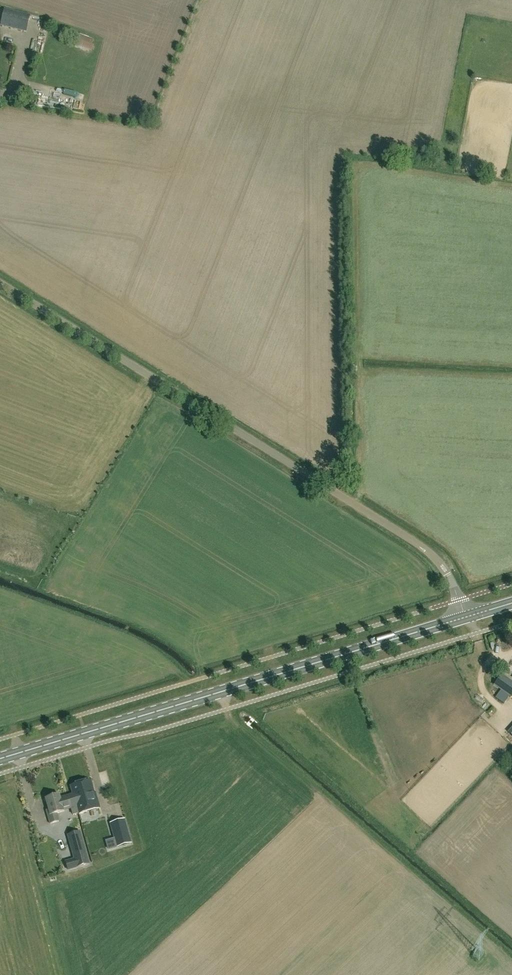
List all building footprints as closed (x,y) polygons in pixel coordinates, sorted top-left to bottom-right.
[(4,9),(0,27),(26,33),(30,16),(30,15),(23,13),(4,9)] [(72,40),(69,47),(89,53),(91,46),(72,40)] [(495,685),(511,697),(511,696),(511,681),(503,674),(495,685)] [(91,782),(89,782),(89,780),(81,783),(81,784),(72,787),(74,796),(79,814),(79,815),(100,810),(97,798),(96,798),(91,782)] [(69,798),(69,797),(61,799),(60,795),(46,799),(50,813),(48,813),(50,824),(60,822),(58,814),(72,810),(74,816),(79,814),(74,796),(69,798)] [(91,819),(99,844),(119,838),(112,813),(91,819)] [(67,835),(52,840),(57,857),(72,853),(67,835)] [(83,843),(71,846),(75,860),(79,859),(81,866),(89,864),(83,843)]
